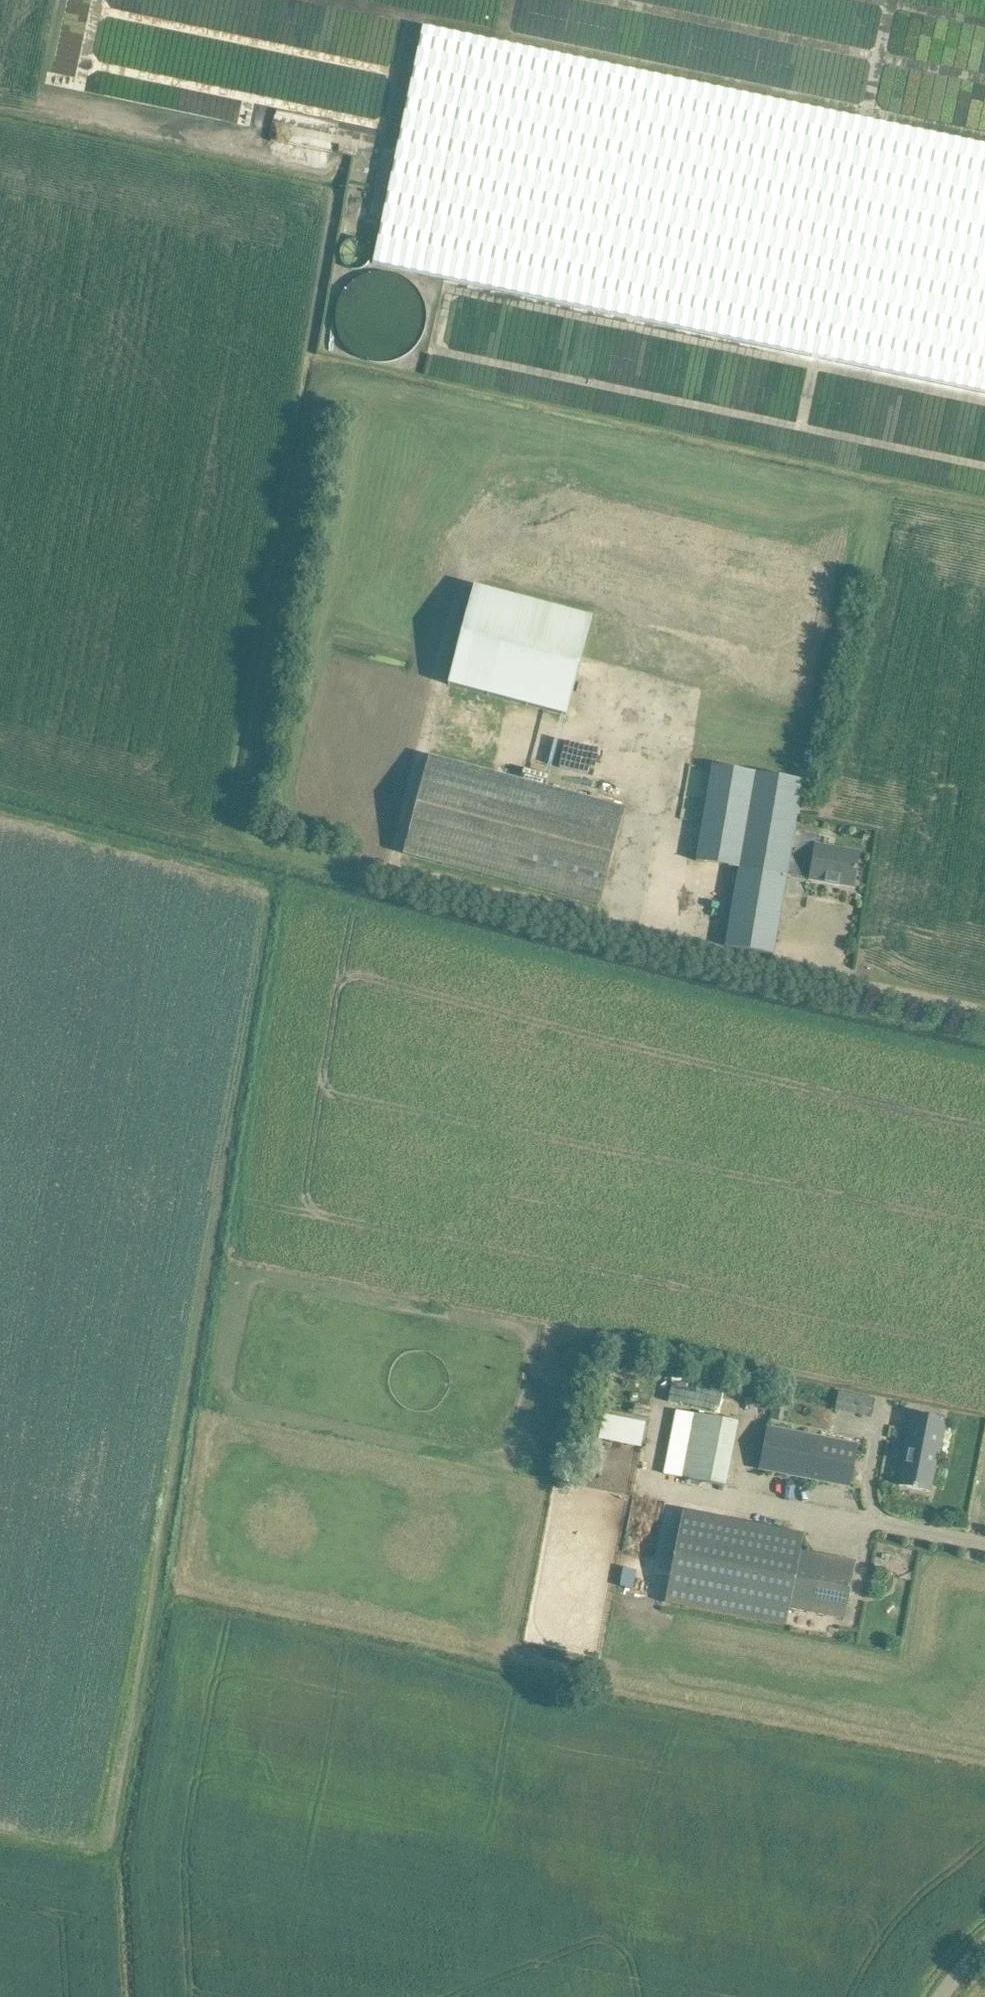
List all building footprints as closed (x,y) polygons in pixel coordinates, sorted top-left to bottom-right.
[(873,122),(422,27),(372,264),(984,393),(984,146),(873,122)] [(566,716),(592,618),(474,586),(448,685),(566,716)] [(456,744),(478,748),(479,740),(457,736),(456,744)] [(624,809),(428,757),(403,854),(599,905),(624,809)] [(812,871),(810,880),(853,888),(859,854),(817,847),(819,834),(794,830),(803,781),(712,765),(696,861),(739,869),(726,947),(773,955),(788,867),(812,871)] [(683,1393),(685,1378),(672,1376),(670,1391),(683,1393)] [(693,1377),(689,1400),(752,1410),(755,1387),(693,1377)] [(946,1420),(911,1413),(903,1455),(904,1456),(898,1486),(930,1492),(936,1462),(938,1462),(946,1420)] [(724,1486),(736,1423),(696,1415),(684,1478),(724,1486)] [(768,1428),(760,1469),(850,1487),(858,1446),(768,1428)] [(666,1602),(785,1625),(789,1609),(844,1619),(855,1563),(800,1552),(803,1535),(802,1535),(801,1542),(682,1519),(666,1602)] [(636,1546),(635,1557),(660,1559),(661,1548),(636,1546)]
